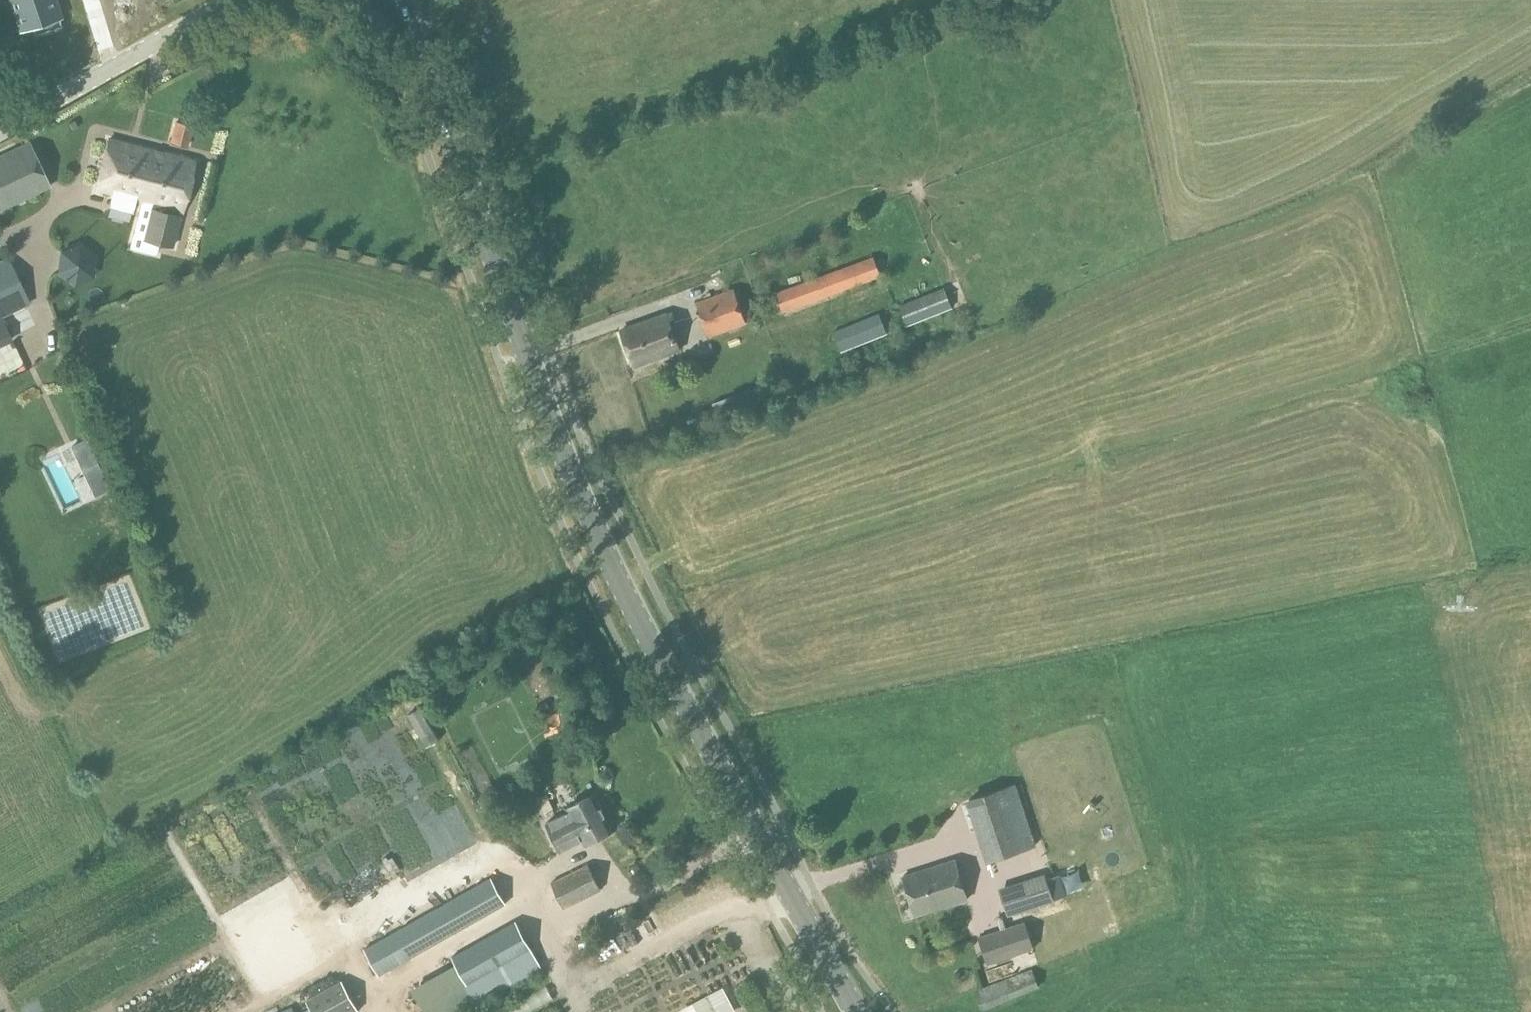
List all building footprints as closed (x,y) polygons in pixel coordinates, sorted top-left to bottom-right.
[(55,0),(21,0),(24,9),(16,12),(21,29),(30,26),(31,29),(41,26),(43,31),(63,24),(55,0)] [(194,126),(175,121),(170,143),(190,147),(194,126)] [(196,162),(112,139),(98,191),(153,205),(149,219),(156,221),(151,241),(172,246),(181,213),(182,213),(196,162)] [(0,155),(0,212),(50,187),(29,141),(0,155)] [(96,256),(79,244),(61,252),(58,272),(74,285),(94,277),(96,256)] [(784,313),(881,277),(874,257),(776,292),(784,313)] [(8,258),(0,262),(0,318),(30,304),(8,258)] [(710,337),(748,322),(734,288),(696,303),(710,337)] [(907,326),(954,308),(947,290),(900,308),(907,326)] [(634,366),(679,350),(666,314),(621,330),(634,366)] [(840,352),(889,333),(882,314),(833,334),(840,352)] [(91,489),(107,482),(86,438),(70,446),(91,489)] [(986,856),(1037,839),(1018,784),(968,800),(986,856)] [(566,808),(569,813),(547,824),(561,851),(583,840),(585,844),(612,830),(594,794),(566,808)] [(915,916),(966,900),(954,860),(902,876),(915,916)] [(601,890),(588,864),(551,883),(564,908),(601,890)] [(1007,915),(1052,899),(1044,875),(999,891),(1007,915)] [(490,877),(364,949),(378,976),(506,904),(490,877)] [(451,957),(476,1001),(540,965),(516,920),(451,957)] [(621,951),(641,942),(633,925),(613,934),(621,951)] [(987,963),(1033,949),(1025,925),(979,939),(987,963)] [(984,1009),(1038,986),(1031,969),(977,992),(984,1009)] [(342,979),(306,1000),(313,1011),(356,1011),(359,1010),(342,979)]
